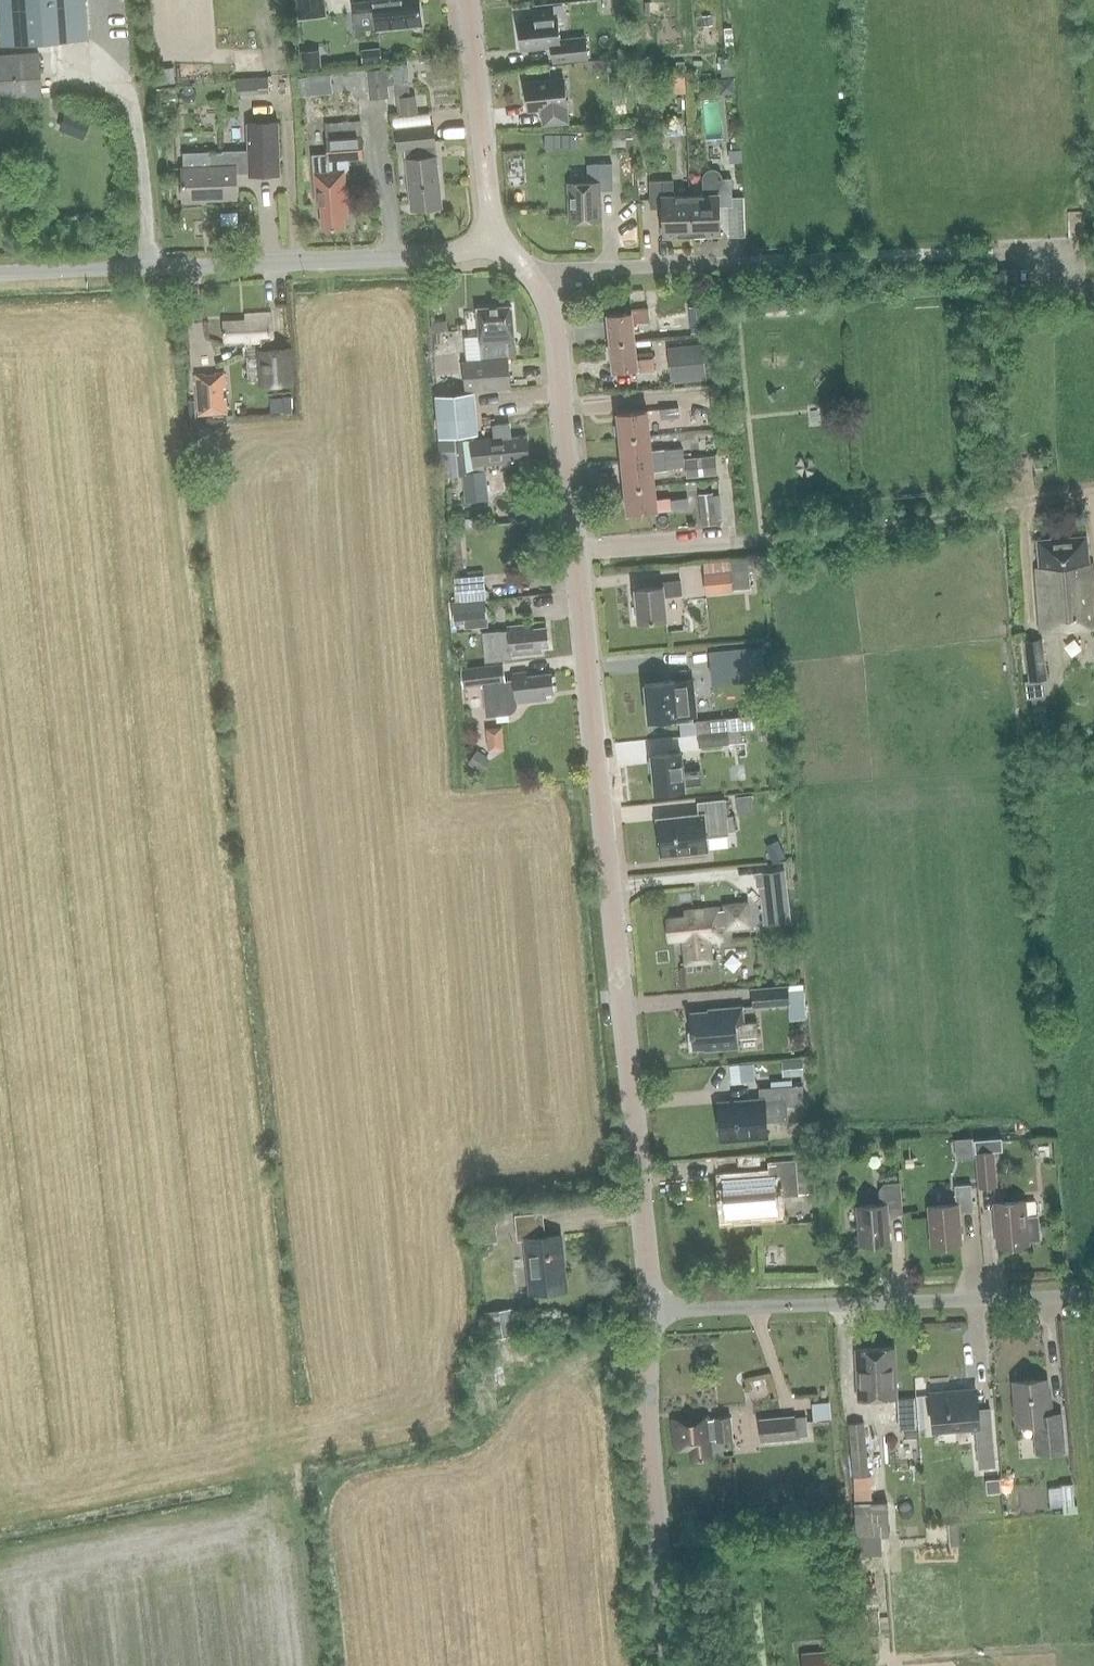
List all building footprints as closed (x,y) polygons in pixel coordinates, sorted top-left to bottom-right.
[(85,0),(0,0),(0,33),(1,48),(88,42),(85,0)] [(325,0),(297,0),(299,19),(326,16),(325,0)] [(417,0),(351,0),(352,11),(373,9),(376,28),(420,24),(417,0)] [(586,58),(584,37),(558,40),(555,16),(552,17),(550,4),(532,6),(534,19),(517,20),(520,49),(550,46),(551,61),(586,58)] [(699,28),(710,27),(709,18),(699,19),(699,28)] [(380,47),(361,49),(363,64),(381,63),(380,47)] [(303,69),(316,68),(315,51),(302,52),(303,69)] [(39,54),(0,57),(0,103),(42,100),(39,54)] [(638,65),(644,72),(654,63),(649,56),(638,65)] [(735,62),(721,63),(722,75),(735,75),(735,62)] [(409,92),(406,65),(392,66),(395,93),(409,92)] [(368,70),(370,98),(389,97),(387,69),(368,70)] [(686,92),(684,73),(657,76),(658,94),(686,92)] [(256,76),(237,78),(238,94),(259,93),(259,76),(256,76)] [(311,77),(298,78),(299,95),(312,94),(311,77)] [(567,122),(562,78),(523,82),(526,110),(539,109),(541,125),(567,122)] [(638,85),(639,102),(652,101),(651,84),(638,85)] [(163,96),(176,95),(175,86),(162,86),(163,96)] [(626,92),(613,93),(614,105),(627,104),(626,92)] [(401,117),(418,115),(416,95),(399,97),(401,117)] [(66,110),(59,127),(83,137),(90,119),(66,110)] [(317,206),(322,206),(324,229),(343,227),(342,218),(348,217),(344,171),(347,171),(349,167),(349,161),(363,160),(359,120),(329,123),(331,141),(327,141),(328,153),(312,154),(317,206)] [(279,173),(277,137),(277,121),(249,122),(250,151),(224,152),(224,153),(210,153),(211,167),(183,168),(184,197),(208,196),(208,200),(238,199),(237,174),(279,173)] [(411,212),(441,209),(436,158),(432,159),(431,148),(434,147),(432,127),(395,130),(397,151),(405,151),(411,212)] [(626,146),(625,128),(604,130),(605,148),(626,146)] [(546,133),(545,146),(561,146),(561,133),(546,133)] [(22,156),(0,149),(0,158),(20,164),(22,156)] [(740,150),(729,150),(729,162),(740,161),(740,150)] [(567,183),(569,221),(599,220),(598,190),(612,190),(611,163),(586,164),(587,182),(567,183)] [(731,206),(730,179),(723,179),(723,177),(722,175),(720,172),(718,170),(715,168),(712,168),(709,169),(705,171),(703,174),(703,177),(703,195),(689,196),(690,235),(718,234),(717,206),(731,206)] [(690,235),(689,196),(674,196),(674,180),(648,181),(649,208),(661,208),(662,236),(690,235)] [(475,307),(475,312),(467,312),(468,335),(465,335),(467,360),(463,360),(465,389),(509,385),(506,344),(513,343),(509,304),(475,307)] [(691,335),(706,333),(703,305),(687,306),(691,335)] [(648,326),(648,320),(646,308),(628,310),(629,314),(604,317),(607,344),(633,341),(631,328),(648,326)] [(270,347),(270,341),(268,315),(247,316),(247,322),(225,323),(226,341),(249,340),(249,342),(262,342),(262,349),(259,349),(261,385),(293,384),(291,346),(270,347)] [(635,360),(633,341),(607,344),(611,371),(635,368),(635,371),(653,369),(652,358),(635,360)] [(679,382),(706,379),(703,344),(675,347),(679,382)] [(225,397),(224,387),(227,387),(225,370),(215,371),(215,372),(205,373),(205,371),(195,372),(198,415),(228,413),(227,397),(225,397)] [(442,436),(474,433),(470,392),(438,395),(442,436)] [(283,397),(271,398),(271,412),(283,412),(283,413),(292,412),(291,395),(283,396),(283,397)] [(678,407),(660,409),(660,418),(679,417),(678,407)] [(617,439),(649,435),(646,410),(614,413),(617,439)] [(442,436),(445,474),(462,473),(462,471),(459,434),(442,436)] [(650,452),(649,435),(617,439),(620,464),(682,458),(681,448),(650,452)] [(475,468),(462,471),(462,473),(464,498),(486,496),(484,466),(513,462),(513,459),(528,459),(526,438),(512,438),(511,436),(472,439),(475,468)] [(717,472),(715,454),(685,458),(687,475),(717,472)] [(1034,458),(1034,469),(1048,468),(1047,457),(1034,458)] [(683,467),(682,458),(620,464),(623,490),(654,486),(652,472),(666,471),(666,468),(683,467)] [(655,499),(654,486),(623,490),(625,515),(687,509),(686,497),(669,499),(669,497),(655,499)] [(722,522),(720,494),(714,494),(714,492),(699,493),(701,524),(722,522)] [(1093,631),(1093,592),(1093,567),(1087,567),(1086,541),(1039,544),(1041,569),(1036,570),(1039,633),(1093,631)] [(703,575),(705,593),(751,588),(748,563),(729,565),(730,572),(703,575)] [(455,600),(485,598),(483,574),(453,577),(455,600)] [(663,597),(680,596),(678,581),(661,583),(661,587),(634,590),(637,622),(640,622),(640,626),(651,625),(650,621),(665,619),(663,597)] [(486,615),(485,598),(455,600),(452,601),(453,618),(486,615)] [(548,646),(546,627),(531,629),(531,624),(506,626),(507,630),(481,633),(484,661),(510,659),(510,657),(540,654),(539,647),(548,646)] [(1050,721),(1045,681),(1040,643),(1023,645),(1028,683),(1025,683),(1026,698),(1032,697),(1035,723),(1050,721)] [(762,649),(710,654),(712,682),(765,677),(762,649)] [(503,662),(477,665),(461,667),(463,684),(482,681),(485,712),(509,709),(512,708),(513,707),(514,706),(514,705),(515,704),(515,703),(515,702),(545,698),(544,692),(552,691),(550,672),(526,674),(525,670),(511,672),(512,678),(505,679),(503,662)] [(695,720),(693,697),(691,680),(643,684),(647,721),(677,718),(677,722),(695,720)] [(763,715),(752,716),(753,729),(764,727),(763,715)] [(696,722),(697,735),(727,731),(726,719),(696,722)] [(483,729),(484,746),(501,745),(500,728),(483,729)] [(741,730),(727,731),(697,735),(698,748),(729,745),(729,742),(742,741),(741,730)] [(491,758),(477,749),(469,762),(482,771),(491,758)] [(683,787),(701,785),(699,770),(682,772),(680,752),(650,755),(654,792),(683,789),(683,787)] [(736,796),(738,815),(753,813),(751,795),(736,796)] [(706,837),(727,835),(723,800),(698,803),(699,816),(657,820),(661,854),(707,849),(706,837)] [(733,816),(725,816),(727,833),(734,832),(733,816)] [(787,855),(779,839),(767,845),(775,861),(787,855)] [(761,926),(788,923),(783,872),(756,874),(761,926)] [(714,958),(709,959),(707,941),(720,940),(718,923),(723,923),(723,927),(748,925),(745,900),(721,903),(721,908),(717,909),(717,907),(682,910),(683,916),(665,917),(667,939),(681,937),(683,961),(678,962),(678,963),(714,960),(714,958)] [(785,973),(763,975),(764,986),(786,984),(785,973)] [(750,989),(751,1007),(788,1004),(786,986),(750,989)] [(716,1011),(688,1013),(690,1032),(687,1033),(688,1045),(691,1045),(691,1049),(704,1048),(704,1050),(737,1047),(736,1038),(756,1036),(755,1022),(742,1023),(740,1007),(716,1009),(716,1011)] [(801,1075),(800,1060),(782,1061),(783,1076),(801,1075)] [(754,1081),(752,1063),(739,1065),(740,1082),(754,1081)] [(785,1120),(784,1106),(805,1105),(803,1086),(757,1089),(758,1101),(717,1104),(719,1139),(765,1136),(764,1122),(785,1120)] [(997,1185),(994,1150),(1003,1149),(1002,1137),(975,1138),(978,1187),(997,1185)] [(772,1197),(797,1195),(794,1161),(767,1163),(768,1178),(722,1181),(725,1217),(773,1214),(772,1197)] [(884,1204),(856,1207),(860,1245),(888,1243),(886,1215),(902,1214),(899,1183),(883,1184),(884,1204)] [(957,1213),(972,1212),(970,1184),(954,1186),(955,1205),(928,1207),(931,1246),(960,1244),(957,1213)] [(1036,1218),(1025,1219),(1024,1201),(994,1204),(997,1247),(1027,1245),(1027,1240),(1038,1239),(1036,1218)] [(528,1292),(563,1288),(558,1232),(541,1234),(539,1210),(512,1213),(515,1237),(522,1236),(528,1292)] [(518,1333),(514,1306),(483,1311),(488,1338),(518,1333)] [(866,1400),(885,1399),(891,1405),(893,1425),(917,1424),(916,1398),(895,1399),(894,1373),(890,1373),(889,1348),(870,1349),(870,1355),(856,1356),(857,1381),(866,1380),(866,1400)] [(1034,1423),(1036,1440),(1037,1454),(1063,1451),(1060,1413),(1048,1414),(1045,1378),(1013,1381),(1016,1424),(1034,1423)] [(995,1465),(993,1445),(989,1410),(976,1411),(974,1391),(948,1394),(947,1392),(929,1393),(933,1430),(974,1426),(978,1467),(995,1465)] [(813,1421),(831,1419),(829,1403),(812,1405),(813,1421)] [(716,1443),(732,1442),(729,1417),(714,1418),(714,1420),(707,1420),(707,1416),(672,1419),(675,1450),(689,1449),(690,1461),(710,1459),(709,1441),(715,1440),(716,1443)] [(808,1435),(807,1417),(759,1422),(761,1443),(796,1440),(795,1436),(808,1435)] [(896,1533),(895,1500),(871,1501),(870,1475),(866,1475),(865,1467),(862,1423),(849,1424),(857,1534),(896,1533)] [(1046,1485),(1048,1509),(1071,1507),(1069,1483),(1046,1485)] [(957,1523),(948,1524),(950,1545),(959,1544),(957,1523)] [(879,1630),(865,1631),(866,1648),(880,1647),(879,1630)] [(849,1648),(801,1652),(802,1665),(850,1665),(849,1648)]
